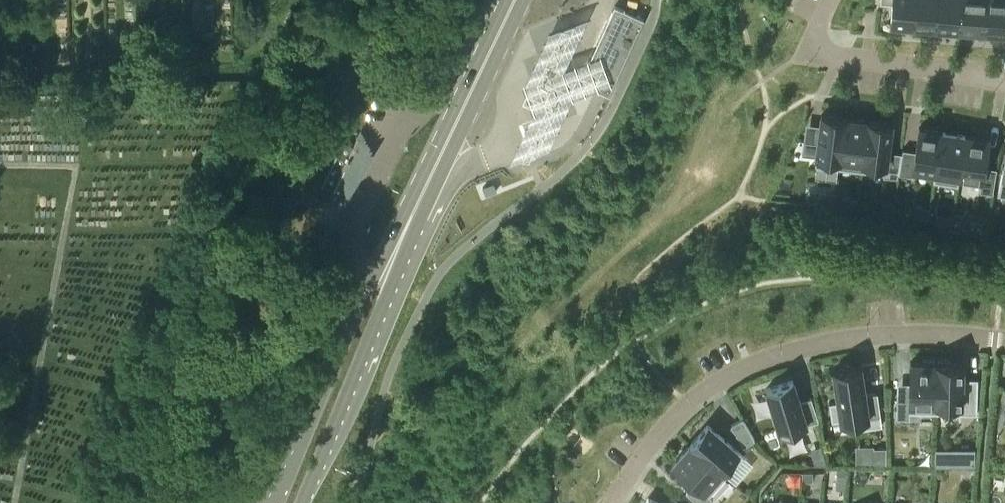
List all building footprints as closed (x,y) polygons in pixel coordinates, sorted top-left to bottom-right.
[(891,22),(915,24),(917,0),(880,0),(880,2),(892,3),(891,22)] [(915,24),(937,26),(939,0),(917,0),(915,24)] [(937,26),(960,28),(962,0),(939,0),(937,26)] [(983,29),(985,0),(962,0),(960,28),(983,29)] [(983,29),(1004,31),(1004,0),(985,0),(983,29)] [(615,88),(645,23),(617,11),(612,21),(594,60),(604,57),(615,88)] [(575,102),(615,88),(604,57),(594,60),(612,21),(551,32),(525,87),(537,111),(517,163),(553,151),(575,102)] [(839,168),(845,117),(822,114),(818,142),(804,140),(802,153),(817,155),(816,165),(839,168)] [(839,168),(861,170),(868,120),(845,117),(839,168)] [(892,123),(868,120),(861,170),(884,173),(883,175),(897,177),(898,173),(901,152),(888,151),(892,123)] [(936,171),(943,130),(919,127),(915,150),(903,148),(902,152),(901,152),(898,173),(912,175),(913,168),(935,171),(936,171)] [(958,185),(959,180),(958,180),(965,134),(943,130),(936,171),(935,171),(933,181),(958,185)] [(361,132),(360,132),(354,145),(344,140),(345,137),(344,137),(321,185),(323,185),(324,183),(334,187),(332,190),(345,196),(363,159),(361,132)] [(989,138),(965,134),(958,180),(959,180),(981,183),(980,190),(993,192),(997,168),(984,166),(989,138)] [(835,192),(826,191),(824,203),(833,204),(835,192)] [(857,209),(858,198),(843,196),(842,207),(857,209)] [(938,212),(936,221),(950,224),(952,215),(938,212)] [(941,402),(941,411),(982,411),(982,377),(967,376),(968,363),(955,363),(955,358),(942,358),(942,362),(941,402)] [(903,385),(903,409),(915,409),(915,402),(941,402),(942,362),(917,362),(916,385),(903,385)] [(848,390),(835,392),(838,415),(877,409),(871,364),(845,368),(848,390)] [(760,395),(778,437),(814,422),(805,400),(793,405),(784,385),(760,395)] [(743,446),(755,439),(742,417),(731,424),(743,446)] [(699,443),(734,474),(752,455),(717,423),(699,443)] [(699,443),(682,462),(702,480),(694,490),(709,502),(714,502),(720,496),(717,494),(734,474),(699,443)] [(886,448),(874,448),(874,464),(886,464),(886,448)] [(975,465),(975,450),(935,450),(935,466),(975,465)] [(847,474),(847,465),(836,465),(837,474),(847,474)] [(802,471),(802,480),(813,480),(813,471),(802,471)]
